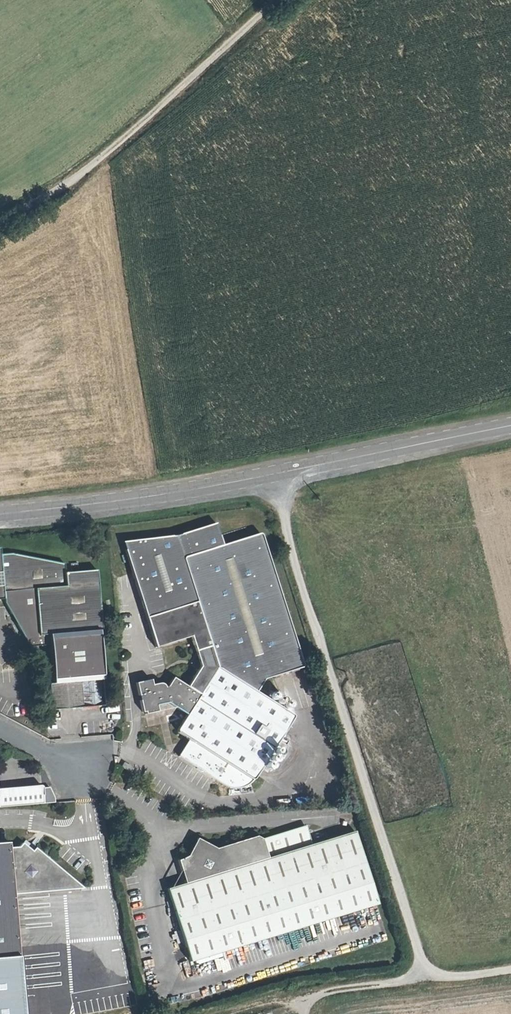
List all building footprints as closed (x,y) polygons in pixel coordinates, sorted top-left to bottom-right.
[(214,656),(183,556),(222,544),(215,522),(176,535),(122,542),(154,648),(190,637),(194,651),(202,649),(206,660),(214,656)] [(254,693),(263,679),(302,666),(260,532),(222,544),(183,556),(214,656),(206,660),(200,669),(187,690),(174,681),(171,686),(164,687),(163,684),(155,686),(154,681),(139,684),(145,715),(159,712),(158,708),(168,706),(184,717),(176,730),(187,738),(178,753),(225,787),(229,788),(234,788),(239,787),(244,785),(248,783),(252,779),(293,717),(254,693)] [(84,565),(54,569),(53,563),(8,556),(0,557),(0,600),(19,639),(39,637),(48,706),(100,699),(84,565)] [(206,660),(202,649),(194,651),(200,669),(206,660)] [(300,700),(306,698),(299,669),(292,671),(300,700)] [(55,803),(54,796),(52,789),(45,790),(45,785),(0,790),(0,808),(55,803)] [(254,848),(219,858),(215,865),(196,855),(193,865),(181,880),(185,892),(172,896),(194,965),(222,956),(381,910),(359,838),(314,850),(311,841),(302,836),(258,849),(254,848)] [(19,957),(18,949),(15,949),(11,898),(83,893),(40,856),(38,859),(22,845),(19,847),(8,848),(7,844),(0,844),(0,959),(19,957)] [(222,956),(194,965),(195,971),(224,962),(222,956)]
